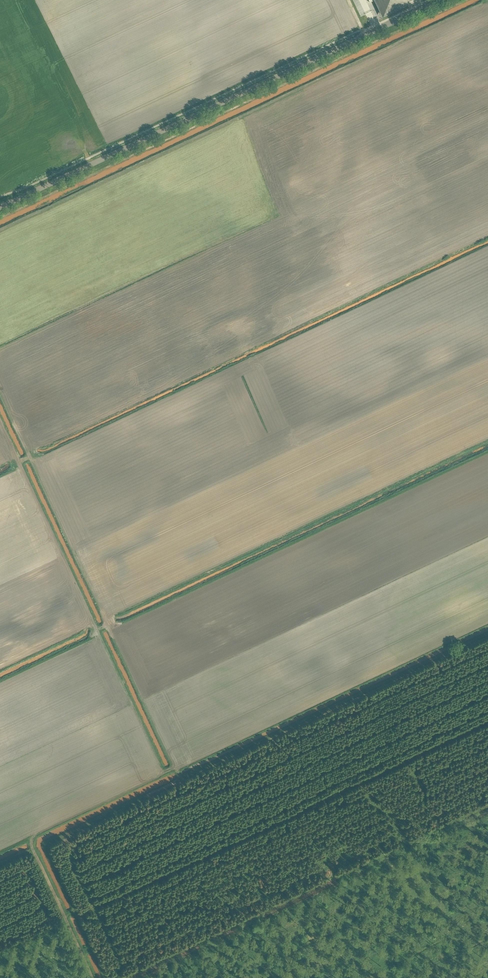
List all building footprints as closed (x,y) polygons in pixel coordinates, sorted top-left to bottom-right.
[(381,14),(384,12),(389,0),(374,0),(381,14)]
